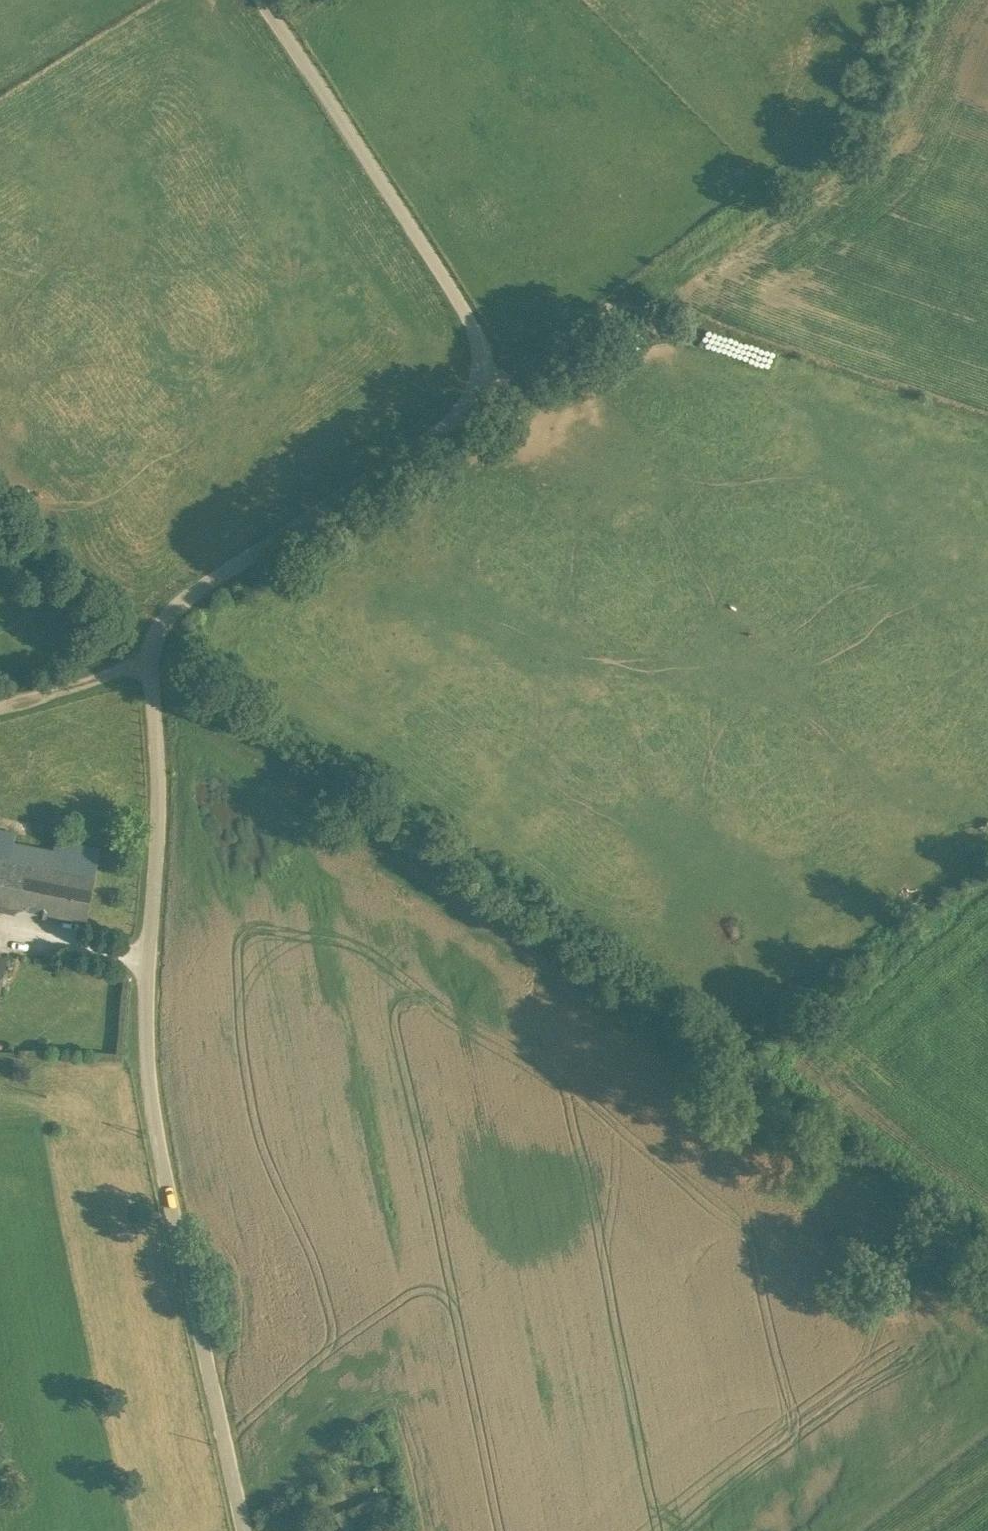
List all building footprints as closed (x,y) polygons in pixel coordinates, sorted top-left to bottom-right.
[(87,921),(100,850),(0,829),(0,903),(87,921)] [(372,1500),(335,1508),(339,1526),(376,1518),(372,1500)]
